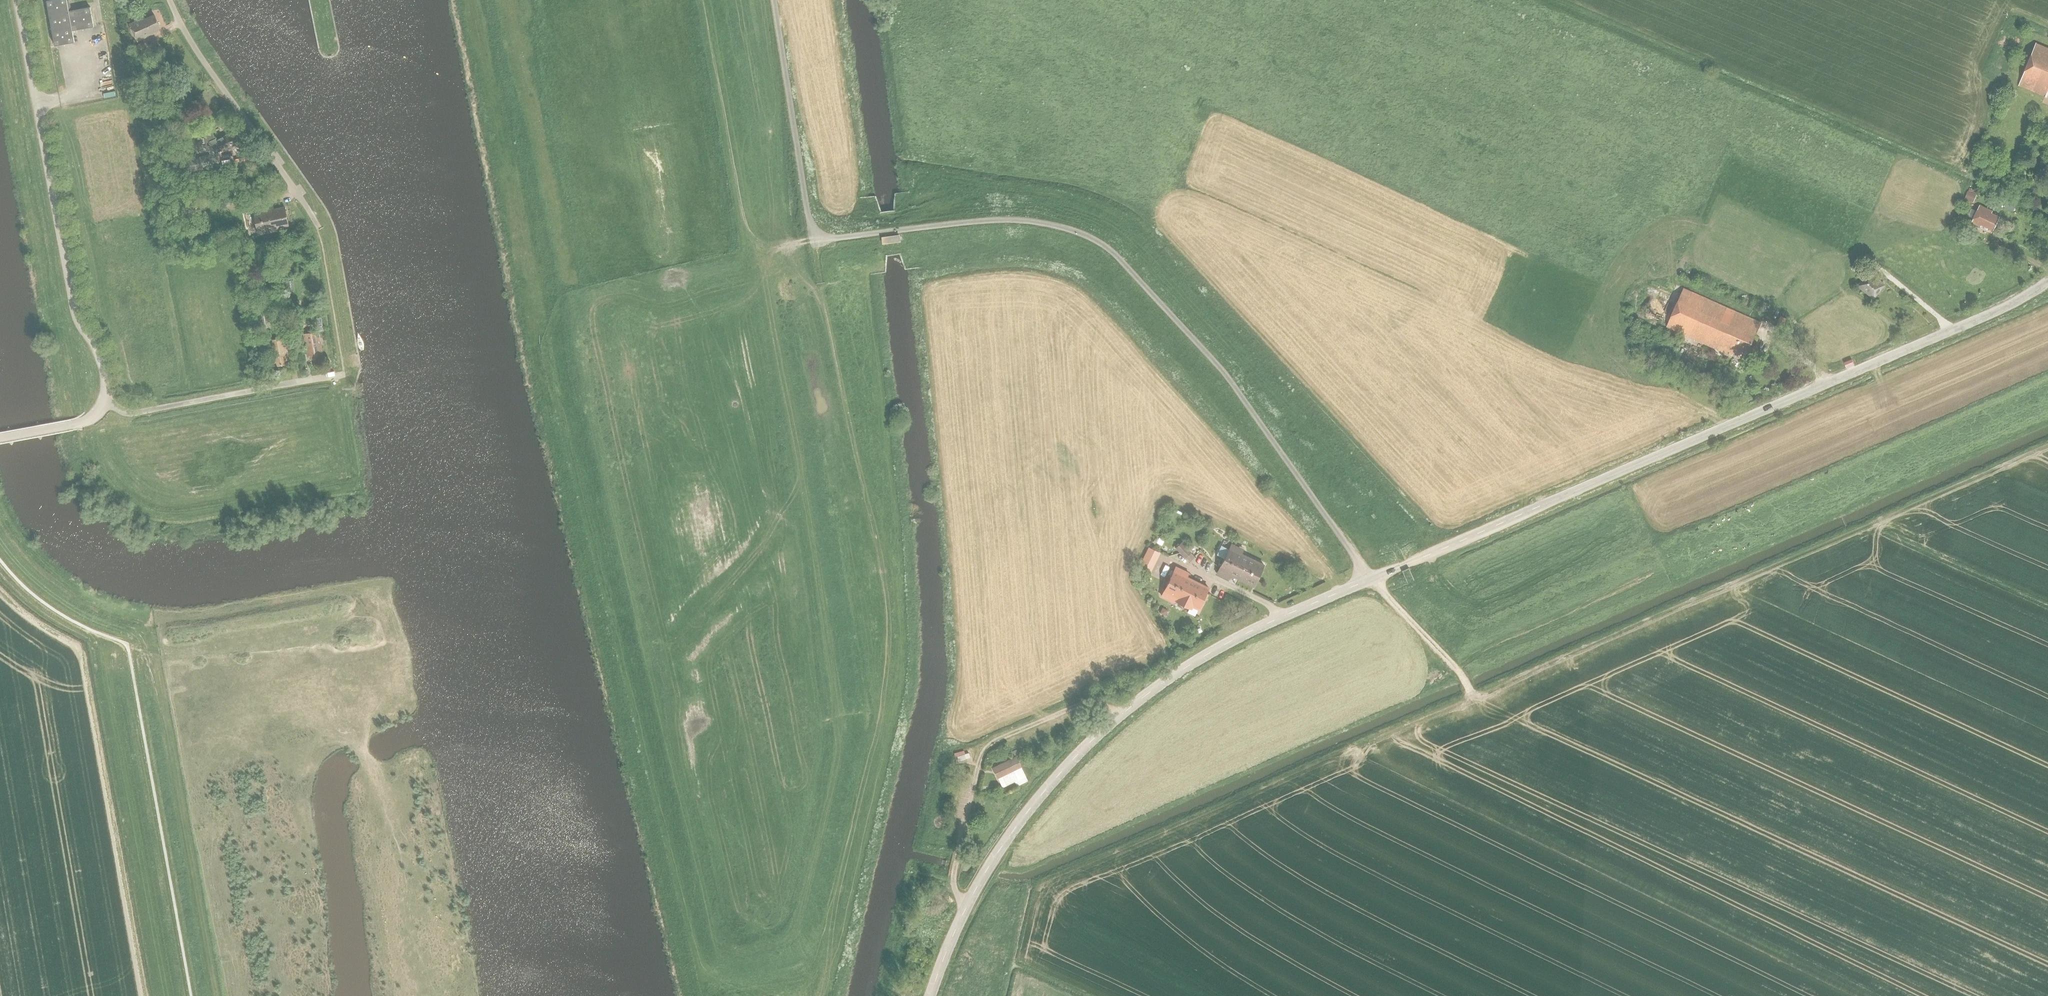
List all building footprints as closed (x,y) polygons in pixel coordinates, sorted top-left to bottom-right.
[(48,1),(47,1),(55,46),(74,42),(72,31),(94,27),(90,7),(69,11),(67,0),(53,0),(48,1)] [(153,32),(160,28),(154,15),(146,19),(145,17),(130,25),(139,43),(155,35),(153,32)] [(139,58),(149,52),(144,43),(133,48),(139,58)] [(2035,43),(2018,86),(2047,98),(2047,48),(2035,43)] [(209,130),(204,129),(207,147),(208,147),(209,146),(210,146),(211,145),(215,153),(222,150),(223,151),(239,144),(233,132),(217,140),(216,138),(214,139),(213,134),(212,132),(211,131),(210,130),(209,130)] [(189,172),(219,166),(216,154),(186,160),(189,172)] [(1968,187),(1964,198),(1973,201),(1977,190),(1968,187)] [(206,209),(203,199),(182,203),(184,213),(206,209)] [(277,228),(288,226),(285,208),(273,210),(273,208),(254,212),(258,234),(277,230),(277,228)] [(1979,208),(1972,224),(1995,233),(2001,217),(1979,208)] [(887,245),(905,243),(904,235),(886,237),(887,245)] [(1857,287),(1874,301),(1885,288),(1869,274),(1857,287)] [(1758,325),(1677,287),(1661,322),(1742,359),(1758,325)] [(262,309),(255,310),(260,333),(267,332),(262,309)] [(317,330),(324,329),(322,318),(315,319),(317,330)] [(315,332),(302,334),(307,357),(310,356),(311,359),(320,358),(319,354),(323,354),(318,331),(315,332)] [(285,361),(289,360),(284,338),(269,341),(273,363),(276,363),(277,366),(286,364),(285,361)] [(1852,359),(1843,362),(1845,367),(1854,364),(1852,359)] [(1230,542),(1224,556),(1261,574),(1266,564),(1243,553),(1245,548),(1230,542)] [(1185,544),(1179,549),(1188,560),(1194,554),(1185,544)] [(1161,554),(1150,548),(1141,567),(1151,573),(1161,554)] [(1261,574),(1224,556),(1217,570),(1232,577),(1233,573),(1256,584),(1261,574)] [(1172,565),(1158,594),(1172,600),(1174,596),(1198,607),(1208,586),(1186,576),(1187,573),(1172,565)] [(1017,757),(993,768),(1002,787),(1014,781),(1017,787),(1029,781),(1017,757)]
